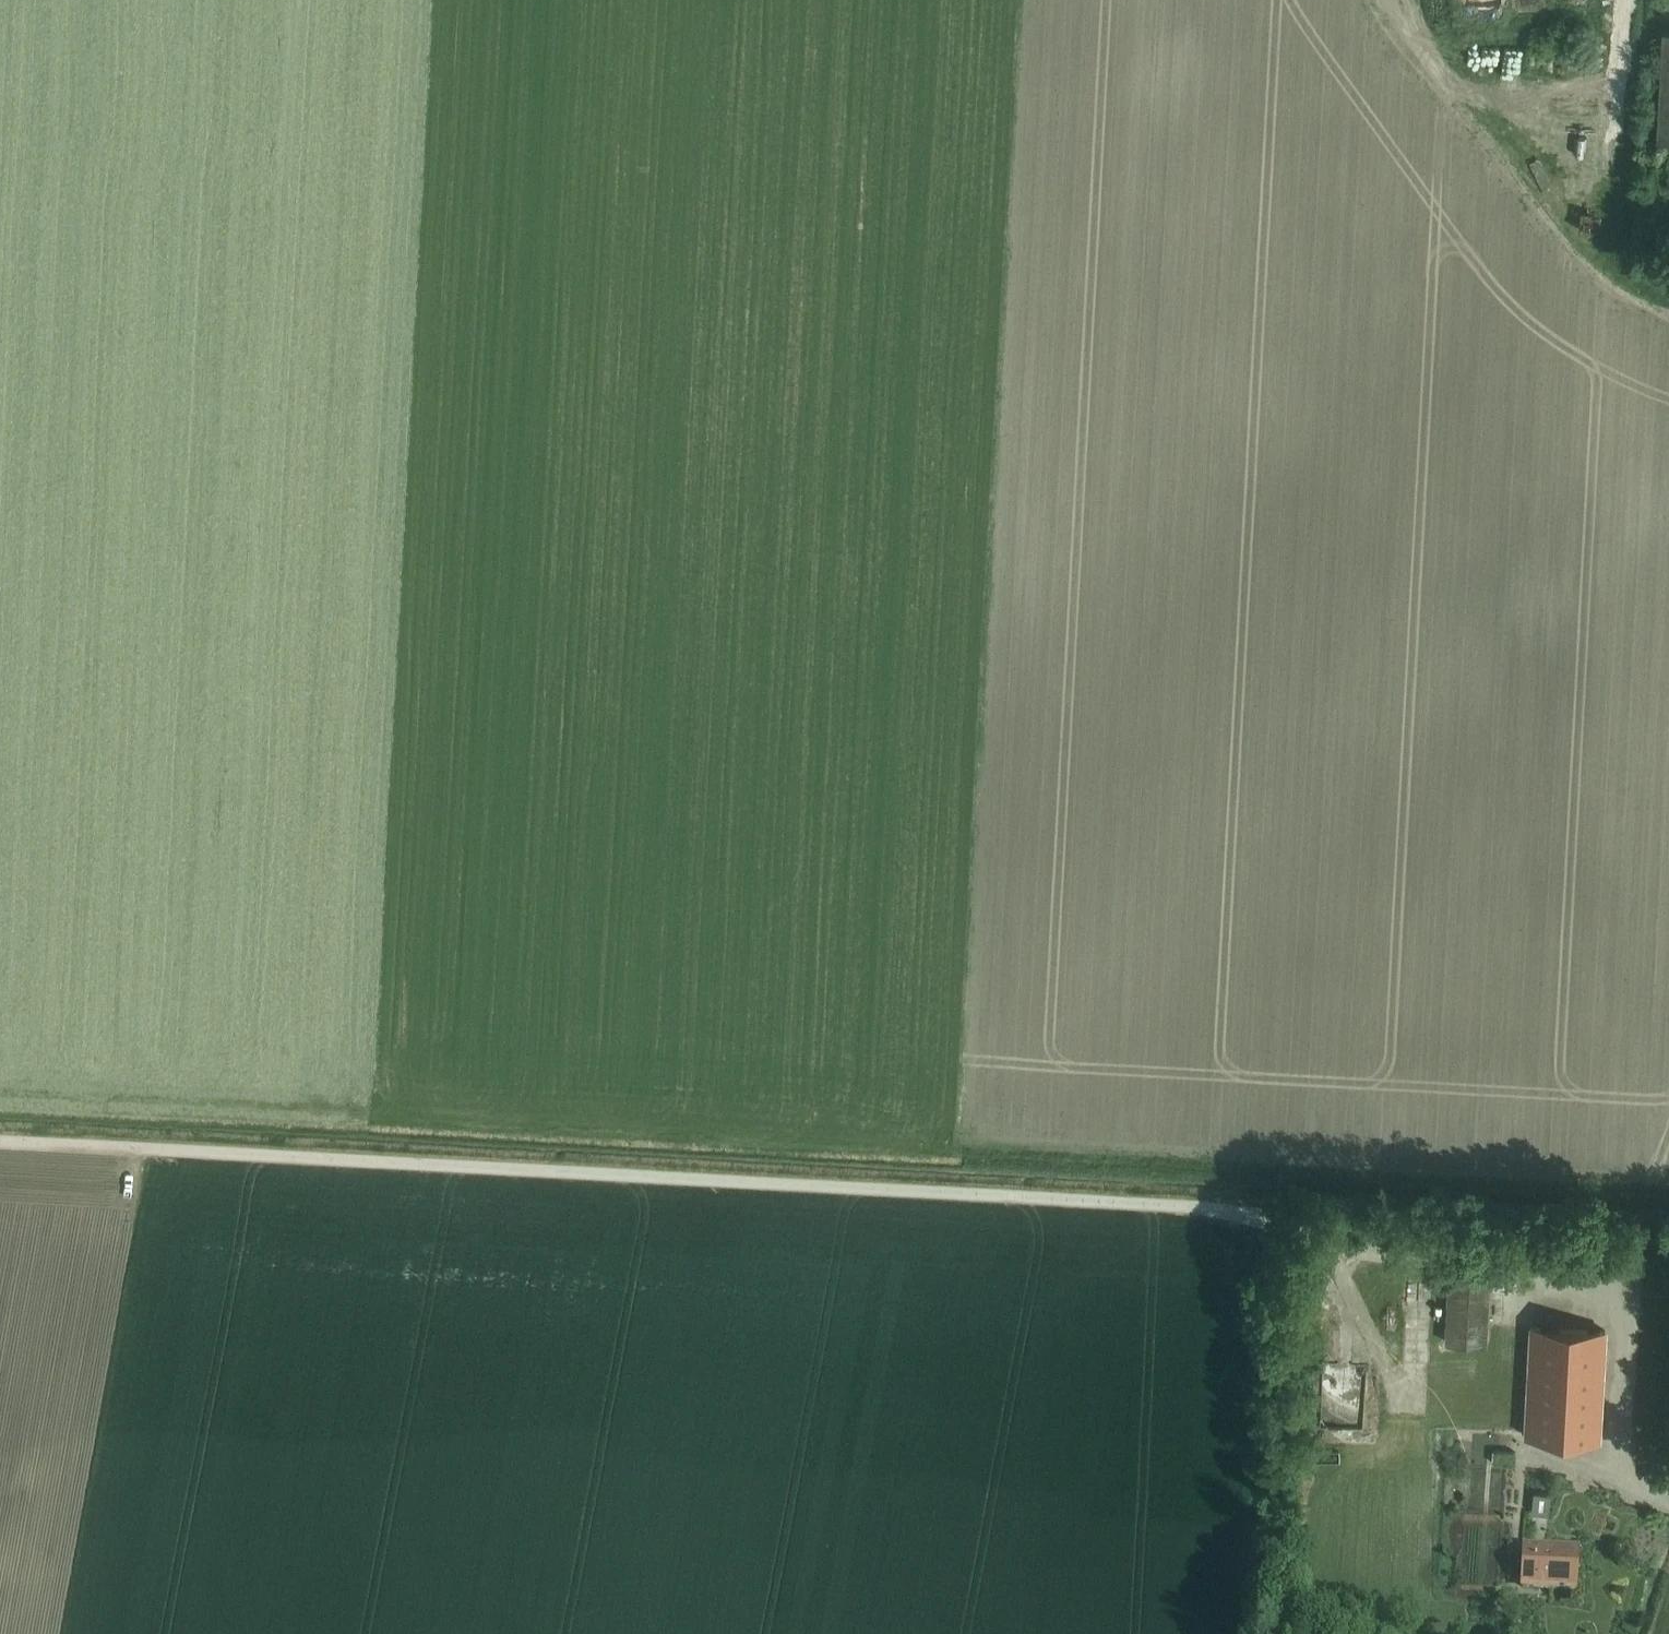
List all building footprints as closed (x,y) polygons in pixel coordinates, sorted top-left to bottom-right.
[(1486,1344),(1489,1277),(1449,1274),(1445,1342),(1486,1344)] [(1500,1380),(1431,1376),(1428,1427),(1525,1432),(1524,1436),(1599,1440),(1605,1331),(1530,1327),(1527,1382),(1500,1380)] [(1514,1464),(1515,1453),(1492,1451),(1491,1463),(1514,1464)] [(1404,1499),(1412,1487),(1398,1477),(1390,1489),(1404,1499)] [(1575,1588),(1577,1548),(1525,1545),(1522,1585),(1575,1588)]
